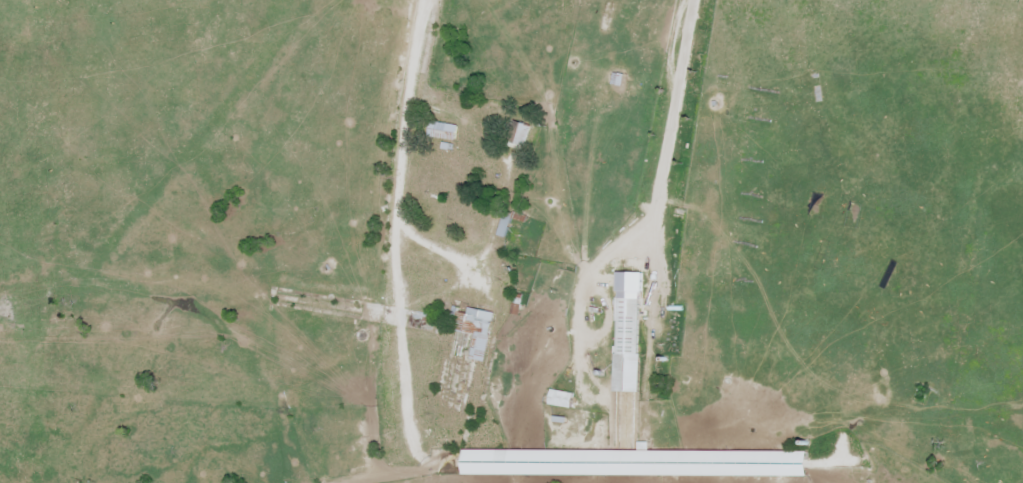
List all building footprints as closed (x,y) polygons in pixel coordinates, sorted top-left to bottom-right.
[(624,86),(625,74),(615,74),(614,85),(624,86)] [(532,124),(515,121),(511,143),(528,146),(532,124)] [(459,139),(459,123),(431,123),(431,139),(459,139)] [(463,222),(475,222),(475,210),(463,210),(463,222)] [(502,237),(510,237),(510,217),(502,217),(502,237)] [(618,392),(643,392),(643,292),(618,292),(618,392)] [(477,334),(472,359),(488,362),(496,313),(455,305),(451,329),(477,334)] [(577,393),(552,391),(551,405),(576,408),(577,393)] [(814,477),(814,452),(467,451),(467,476),(814,477)]
